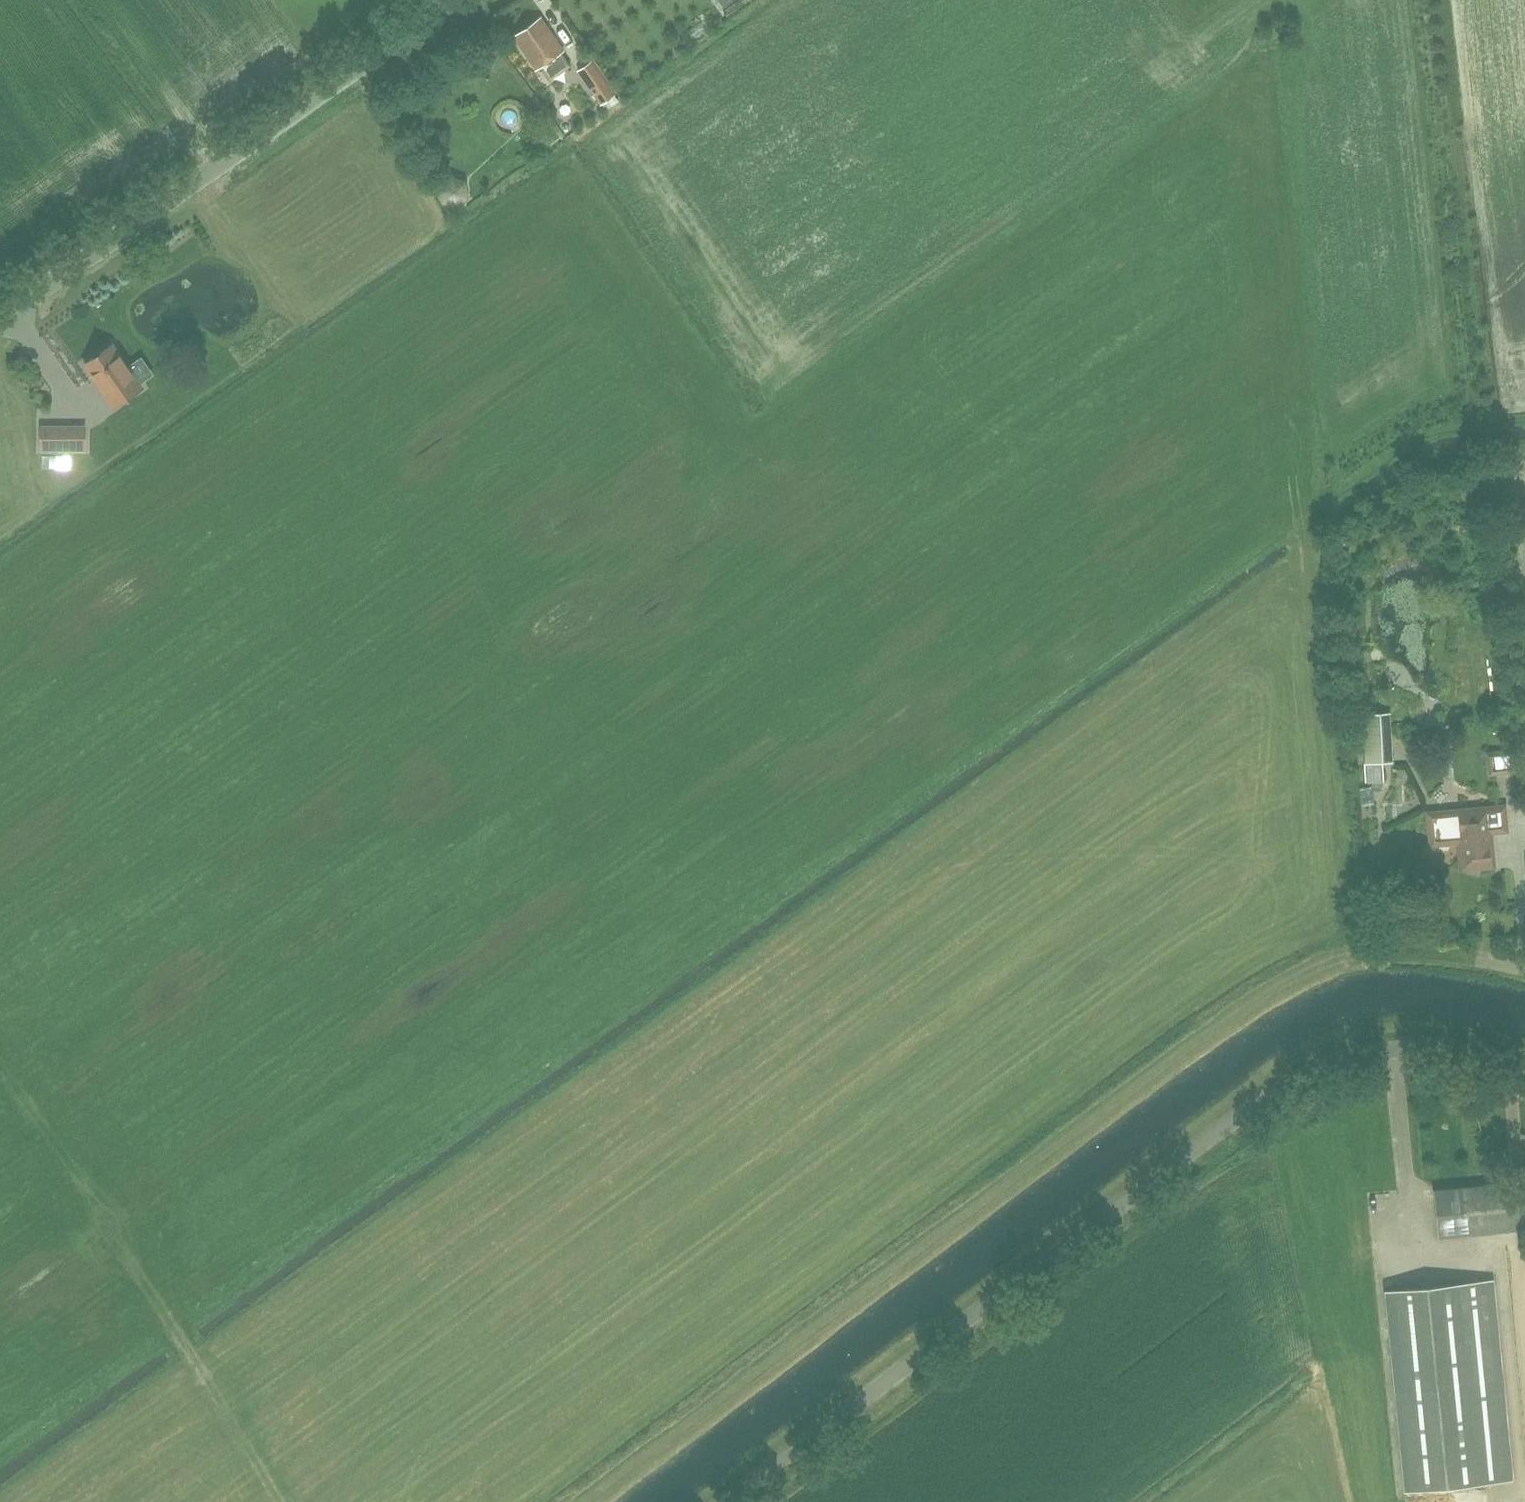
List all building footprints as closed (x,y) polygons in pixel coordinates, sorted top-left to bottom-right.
[(572,64),(564,51),(541,18),(513,37),(536,70),(545,64),(553,77),(572,64)] [(605,109),(618,99),(615,95),(617,94),(592,59),(576,71),(601,106),(603,105),(605,109)] [(99,388),(113,408),(142,387),(140,384),(128,367),(112,345),(85,364),(100,387),(99,388)] [(131,395),(144,413),(162,400),(150,382),(131,395)] [(70,449),(70,427),(42,427),(42,449),(70,449)] [(1390,712),(1362,714),(1366,782),(1384,782),(1383,762),(1393,762),(1390,712)] [(1498,752),(1500,781),(1522,780),(1520,750),(1498,752)] [(1504,806),(1454,811),(1427,814),(1430,845),(1457,842),(1459,860),(1477,874),(1483,867),(1492,866),(1489,833),(1507,831),(1504,806)] [(1449,1106),(1462,1104),(1459,1086),(1446,1088),(1449,1106)] [(1510,1193),(1509,1181),(1433,1190),(1438,1238),(1524,1229),(1524,1191),(1510,1193)] [(1403,1490),(1513,1479),(1494,1279),(1384,1290),(1403,1490)]
